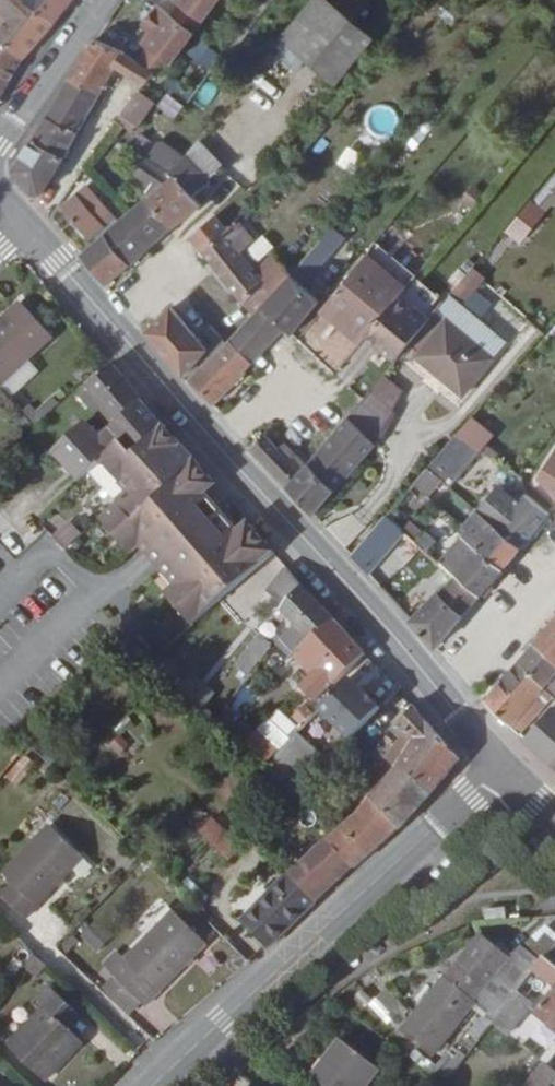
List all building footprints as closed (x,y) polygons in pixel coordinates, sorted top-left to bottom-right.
[(25,0),(0,0),(0,12),(8,19),(0,30),(0,39),(24,57),(53,24),(25,0)] [(53,24),(68,8),(67,6),(66,7),(59,0),(25,0),(53,24)] [(197,29),(220,0),(180,0),(183,3),(175,14),(197,29)] [(374,39),(328,0),(313,0),(282,39),(336,83),(374,39)] [(435,10),(444,0),(423,0),(435,10)] [(152,44),(143,56),(140,61),(156,71),(147,84),(165,72),(198,30),(197,29),(175,14),(160,3),(145,23),(154,29),(146,41),(152,44)] [(196,37),(186,54),(209,72),(220,57),(196,37)] [(0,39),(0,97),(2,94),(24,57),(0,39)] [(119,66),(127,52),(98,39),(72,78),(103,93),(119,66)] [(127,52),(119,66),(147,84),(156,71),(140,61),(127,52)] [(103,93),(72,78),(48,117),(79,133),(103,93)] [(163,94),(155,108),(174,118),(182,104),(163,94)] [(136,95),(127,107),(140,115),(145,118),(153,106),(136,95)] [(140,115),(127,107),(118,121),(135,133),(145,118),(140,115)] [(79,133),(48,117),(34,141),(66,157),(79,133)] [(118,121),(114,126),(131,138),(135,133),(118,121)] [(66,157),(34,141),(15,170),(34,194),(42,194),(66,157)] [(196,142),(187,153),(210,179),(222,168),(196,142)] [(157,145),(148,157),(171,174),(184,157),(164,143),(157,145)] [(171,174),(156,190),(151,196),(173,227),(202,204),(195,195),(212,181),(210,179),(187,153),(184,157),(171,174)] [(156,190),(171,174),(148,157),(136,175),(156,190)] [(116,216),(88,185),(63,207),(89,238),(116,216)] [(173,227),(151,196),(126,217),(150,247),(173,227)] [(545,213),(531,201),(506,232),(520,243),(545,213)] [(150,247),(126,217),(107,233),(132,263),(150,247)] [(202,250),(244,304),(255,314),(274,294),(256,270),(242,252),(255,240),(238,218),(228,229),(202,250)] [(132,263),(107,233),(82,254),(107,284),(132,263)] [(309,256),(322,267),(336,250),(324,239),(309,256)] [(272,253),(256,270),(274,294),(279,288),(292,274),(294,272),(272,253)] [(366,337),(401,294),(407,287),(368,255),(321,311),(360,345),(366,337)] [(309,256),(294,272),(292,274),(306,286),(322,267),(309,256)] [(452,292),(462,299),(479,275),(469,268),(452,292)] [(246,324),(257,335),(268,346),(277,335),(285,327),(293,334),(322,299),(306,286),(292,274),(279,288),(274,294),(255,314),(246,324)] [(450,293),(436,310),(447,319),(494,359),(508,342),(450,293)] [(408,343),(430,318),(401,294),(366,337),(394,361),(408,343)] [(0,320),(0,385),(1,386),(54,338),(21,301),(0,320)] [(146,332),(184,376),(189,380),(228,343),(211,325),(198,337),(172,307),(146,332)] [(419,352),(416,356),(462,396),(494,359),(447,319),(436,310),(430,318),(408,343),(419,352)] [(257,335),(246,324),(230,339),(254,362),(268,346),(257,335)] [(228,343),(189,380),(214,405),(248,372),(246,371),(254,362),(230,339),(228,343)] [(79,392),(111,427),(141,398),(111,364),(79,392)] [(349,416),(377,442),(405,391),(384,373),(363,399),(349,416)] [(35,424),(59,402),(53,396),(37,411),(31,404),(23,410),(35,424)] [(141,398),(111,427),(122,439),(134,452),(163,423),(141,398)] [(302,472),(290,460),(280,449),(279,448),(266,434),(251,447),(289,487),(314,514),(377,442),(349,416),(302,472)] [(100,461),(113,448),(102,437),(86,422),(54,452),(81,480),(89,472),(100,461)] [(134,452),(122,439),(113,448),(100,461),(129,492),(118,502),(135,519),(196,461),(163,423),(134,452)] [(455,434),(427,467),(449,486),(480,449),(455,434)] [(280,449),(290,460),(296,455),(285,443),(279,448),(280,449)] [(540,476),(554,495),(554,451),(540,476)] [(100,461),(89,472),(118,502),(129,492),(100,461)] [(135,519),(118,502),(100,519),(132,556),(143,545),(175,583),(164,592),(192,625),(276,552),(250,523),(239,532),(203,491),(213,481),(196,461),(135,519)] [(478,510),(497,527),(522,548),(550,513),(527,494),(520,502),(499,485),(478,510)] [(467,529),(483,543),(497,527),(478,510),(464,527),(467,529)] [(75,542),(92,527),(79,513),(62,529),(75,542)] [(405,533),(385,517),(352,555),(368,573),(405,533)] [(480,547),(504,568),(522,548),(497,527),(483,543),(480,547)] [(462,535),(478,549),(480,547),(483,543),(467,529),(462,535)] [(439,561),(456,574),(481,595),(504,568),(480,547),(478,549),(462,535),(439,561)] [(225,687),(236,695),(241,687),(261,661),(272,647),(288,663),(294,657),(302,649),(336,619),(303,584),(288,567),(269,592),(285,605),(281,611),(295,625),(282,637),(280,635),(271,646),(259,637),(237,666),(240,668),(225,687)] [(481,595),(456,574),(412,620),(437,648),(464,614),(481,595)] [(535,642),(554,660),(554,618),(535,642)] [(302,649),(294,657),(311,676),(352,637),(336,619),(302,649)] [(352,637),(311,676),(300,687),(316,702),(333,683),(335,685),(366,653),(352,637)] [(535,642),(502,679),(529,704),(545,687),(554,695),(554,660),(535,642)] [(275,674),(288,663),(272,647),(261,661),(275,674)] [(370,657),(340,688),(369,714),(397,685),(370,657)] [(177,690),(203,710),(214,695),(189,675),(177,690)] [(529,704),(502,679),(485,699),(511,724),(520,733),(554,695),(545,687),(529,704)] [(241,687),(236,695),(228,705),(216,721),(245,743),(258,731),(241,717),(255,697),(241,687)] [(203,710),(216,721),(228,705),(214,695),(203,710)] [(361,788),(372,799),(400,828),(460,758),(416,706),(392,730),(398,735),(383,754),(388,758),(361,788)] [(554,759),(554,710),(552,708),(525,738),(552,762),(554,759)] [(258,731),(245,743),(270,763),(275,757),(281,750),(258,731)] [(281,750),(275,757),(303,783),(327,759),(298,731),(281,750)] [(400,828),(372,799),(332,836),(330,838),(354,866),(355,868),(400,828)] [(212,817),(198,831),(229,861),(243,847),(212,817)] [(330,838),(332,836),(331,819),(292,855),(302,865),(291,874),(292,875),(315,903),(354,866),(330,838)] [(49,823),(2,873),(12,882),(0,895),(27,920),(85,858),(49,823)] [(268,948),(315,903),(292,875),(242,923),(268,948)] [(485,909),(485,919),(507,918),(505,907),(485,909)] [(173,909),(111,972),(145,1007),(208,944),(173,909)] [(545,958),(554,945),(554,931),(547,925),(527,944),(545,958)] [(96,951),(105,940),(88,926),(79,938),(96,951)] [(473,1009),(493,1024),(519,991),(545,958),(527,944),(512,958),(480,932),(398,1031),(434,1058),(473,1009)] [(545,958),(554,966),(554,945),(545,958)] [(533,1014),(554,1031),(554,985),(533,1014)] [(49,986),(37,998),(45,1007),(8,1044),(46,1081),(82,1044),(67,1029),(80,1016),(49,986)] [(392,988),(370,996),(380,1023),(402,1015),(392,988)] [(519,991),(493,1024),(492,1024),(509,1037),(535,1004),(519,991)] [(515,1037),(508,1047),(516,1054),(524,1044),(515,1037)] [(313,1077),(324,1085),(367,1085),(380,1069),(342,1039),(313,1077)] [(554,1079),(554,1069),(544,1060),(524,1085),(550,1085),(554,1079)]
